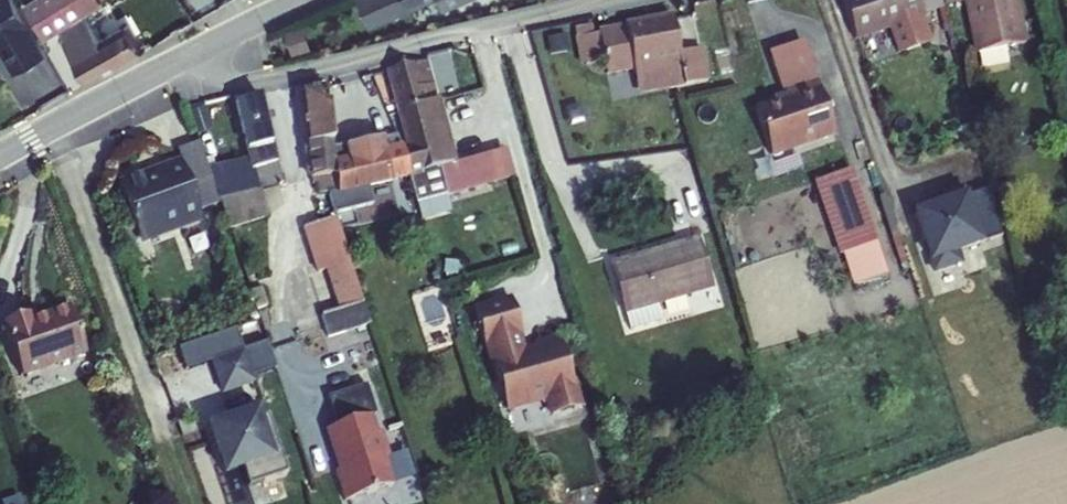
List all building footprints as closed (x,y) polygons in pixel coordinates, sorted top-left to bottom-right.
[(18,0),(0,0),(0,36),(16,65),(46,48),(18,0)] [(96,0),(33,0),(27,4),(47,37),(61,28),(87,76),(143,47),(127,20),(99,35),(87,12),(99,5),(96,0)] [(116,13),(134,3),(132,0),(109,0),(116,13)] [(372,24),(422,0),(360,0),(372,24)] [(856,41),(923,19),(917,0),(843,0),(856,41)] [(936,15),(958,9),(955,0),(932,0),(936,15)] [(958,9),(972,59),(1011,48),(1018,46),(1013,25),(1005,27),(998,0),(955,0),(958,9)] [(296,48),(312,43),(306,23),(291,28),(296,48)] [(673,27),(627,32),(631,61),(632,68),(632,74),(635,97),(668,93),(705,89),(701,59),(678,62),(673,27)] [(586,64),(587,73),(614,70),(632,68),(631,61),(627,32),(581,38),(584,64),(586,64)] [(821,90),(810,56),(774,68),(788,110),(793,108),(790,100),(821,90)] [(429,63),(383,72),(386,86),(390,85),(396,109),(420,104),(421,108),(435,105),(434,100),(439,99),(429,63)] [(614,70),(587,73),(589,102),(635,97),(632,74),(632,68),(614,70)] [(327,195),(338,194),(326,87),(301,91),(313,196),(327,195)] [(840,145),(821,90),(790,100),(793,108),(760,119),(776,167),(840,145)] [(239,103),(253,161),(255,168),(277,163),(265,110),(262,97),(239,103)] [(415,175),(423,205),(500,184),(492,155),(456,164),(439,99),(434,100),(435,105),(421,108),(420,104),(396,109),(407,146),(401,148),(410,176),(415,175)] [(191,110),(202,140),(217,136),(206,106),(191,110)] [(395,135),(353,147),(355,161),(338,165),(342,193),(338,194),(327,195),(334,217),(372,207),(367,188),(410,176),(401,148),(395,135)] [(153,177),(123,187),(141,241),(180,228),(182,234),(206,226),(202,214),(224,206),(221,199),(212,172),(204,146),(182,153),(188,171),(155,182),(153,177)] [(353,147),(337,152),(338,165),(355,161),(353,147)] [(212,172),(221,199),(260,189),(259,184),(255,168),(253,161),(212,172)] [(281,178),(277,163),(255,168),(259,184),(281,178)] [(260,189),(265,208),(286,202),(281,178),(259,184),(260,189)] [(881,251),(857,181),(823,193),(848,263),(881,251)] [(224,206),(230,225),(267,216),(265,208),(260,189),(221,199),(224,206)] [(1003,251),(986,192),(962,200),(960,193),(942,199),(945,207),(914,217),(931,264),(955,255),(959,266),(1003,251)] [(303,232),(313,260),(344,249),(335,220),(303,232)] [(601,264),(619,323),(650,313),(645,296),(702,278),(689,237),(601,264)] [(330,347),(372,333),(344,249),(313,260),(319,279),(327,277),(341,319),(323,325),(330,347)] [(511,302),(473,312),(482,344),(486,344),(503,405),(511,410),(528,405),(527,401),(545,396),(551,417),(578,409),(559,337),(533,344),(534,351),(521,354),(516,335),(520,334),(511,302)] [(67,320),(28,334),(25,326),(0,336),(0,339),(18,388),(83,365),(67,320)] [(258,384),(247,352),(215,363),(226,395),(258,384)] [(328,439),(335,462),(339,466),(343,478),(336,481),(344,503),(367,503),(394,495),(385,468),(391,466),(383,441),(377,443),(372,425),(377,424),(368,394),(329,406),(338,436),(328,439)] [(246,417),(207,431),(225,481),(242,475),(249,494),(288,480),(268,422),(250,428),(246,417)]
